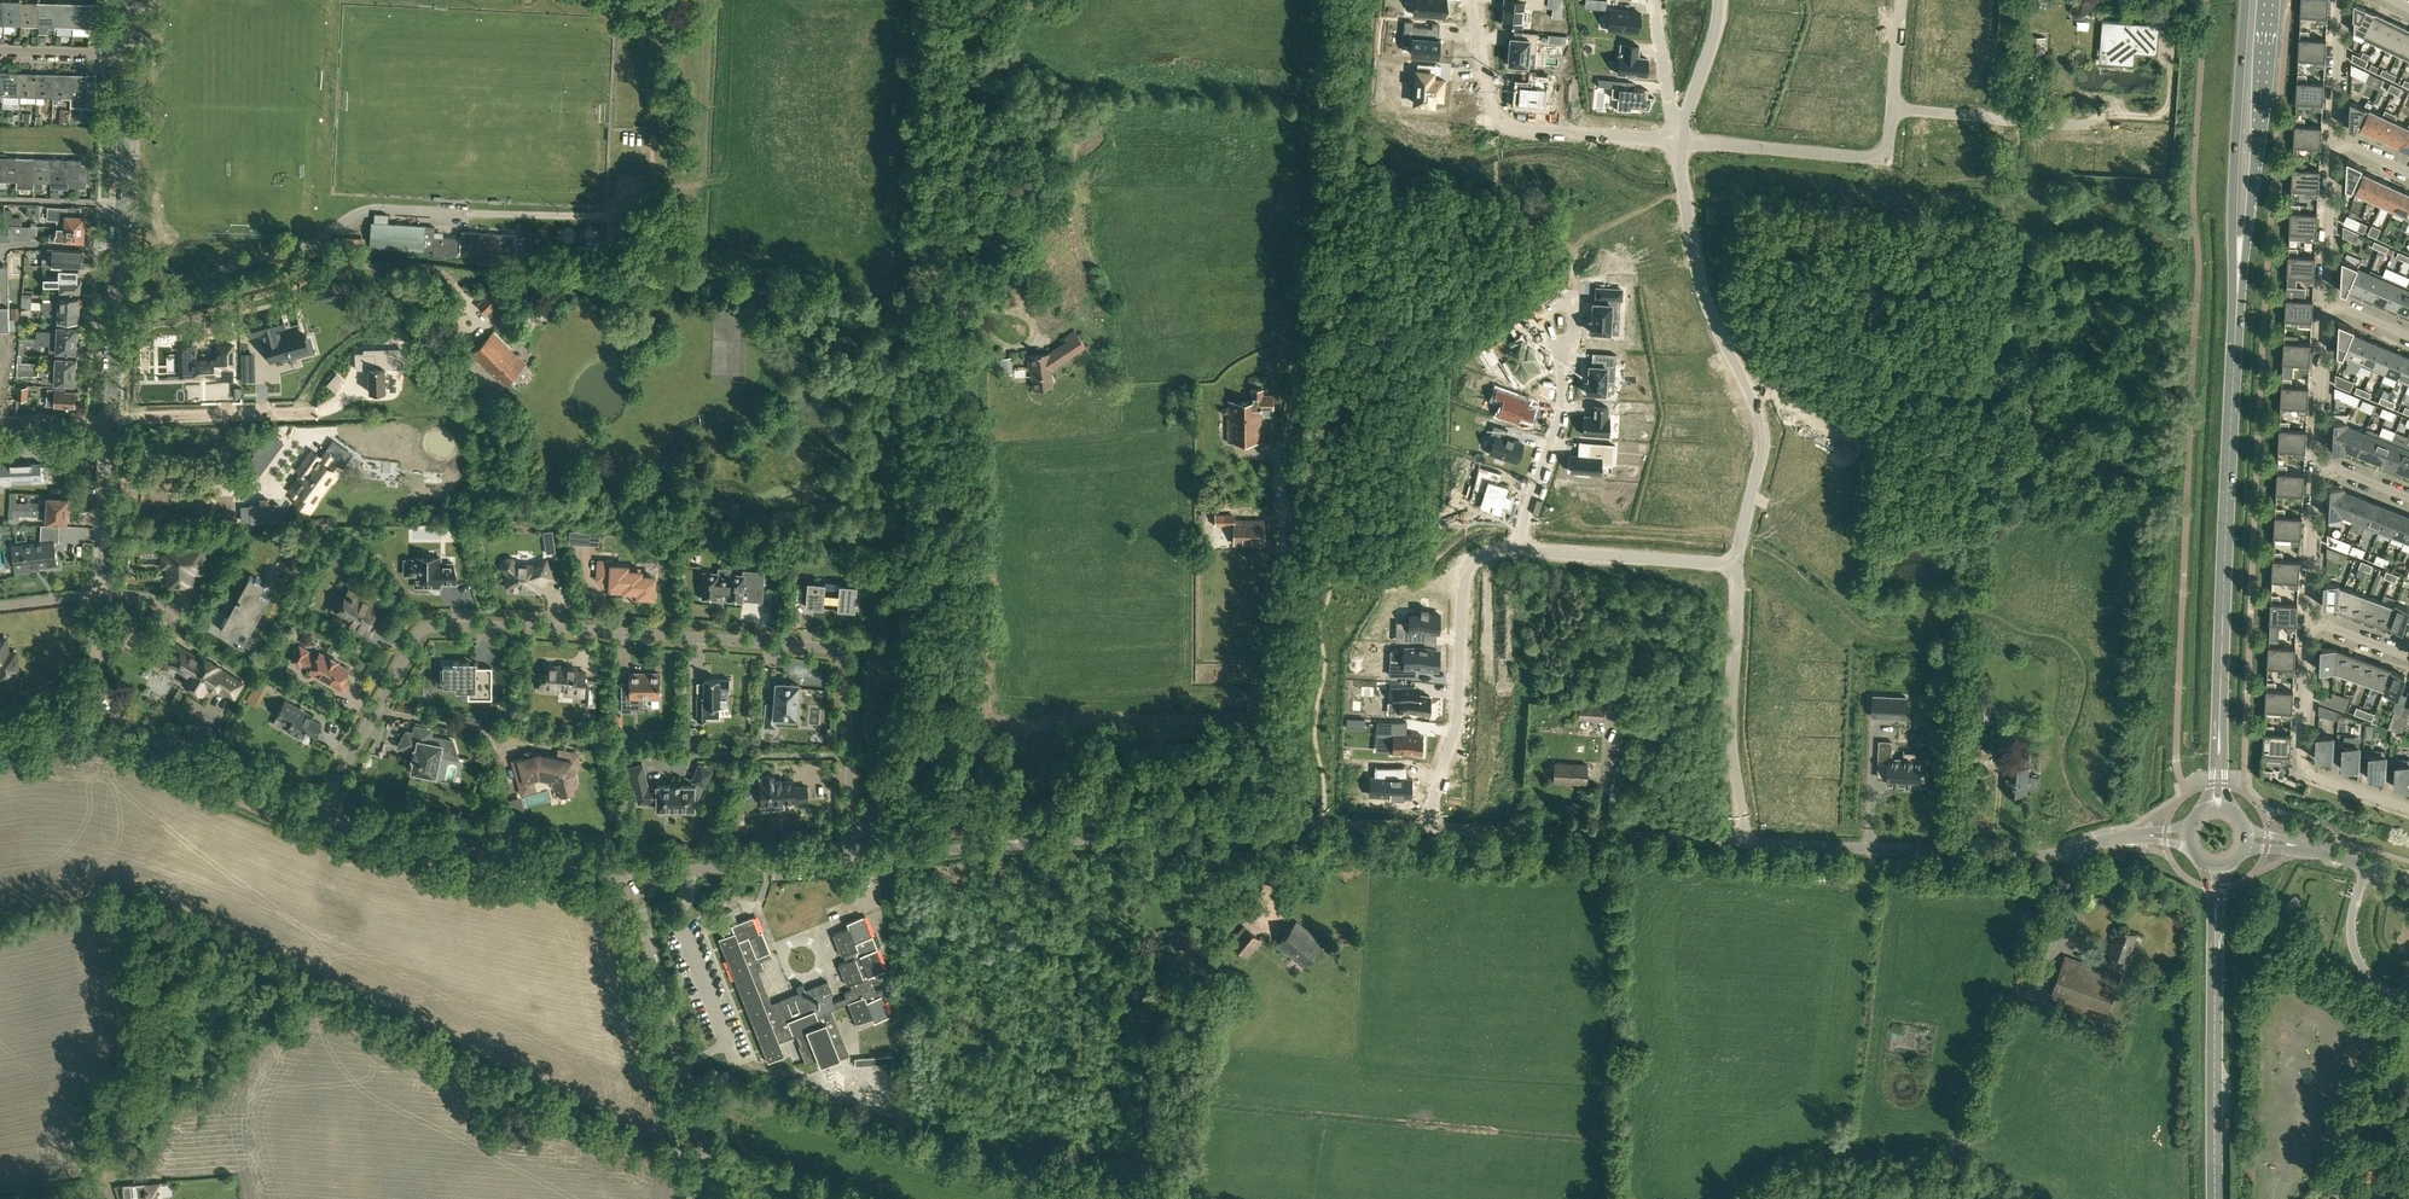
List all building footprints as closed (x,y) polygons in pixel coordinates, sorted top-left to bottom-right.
[(1413,14),(1444,17),(1445,0),(1415,0),(1413,14)] [(1501,24),(1521,26),(1522,6),(1542,8),(1543,0),(1504,0),(1501,24)] [(2327,24),(2329,0),(2301,0),(2300,16),(2301,16),(2302,14),(2318,15),(2318,23),(2326,24),(2327,24)] [(20,2),(10,2),(3,1),(3,5),(5,5),(4,25),(21,25),(22,6),(20,6),(20,2)] [(21,25),(39,26),(39,6),(37,6),(37,2),(20,2),(20,6),(22,6),(21,25)] [(54,3),(44,2),(37,2),(37,6),(39,6),(39,26),(56,26),(57,7),(54,7),(54,3)] [(56,26),(73,27),(74,7),(71,7),(72,3),(54,3),(54,7),(57,7),(56,26)] [(99,4),(72,3),(71,7),(74,7),(73,27),(99,28),(99,4)] [(2365,37),(2376,14),(2366,9),(2355,4),(2354,32),(2365,37)] [(1611,10),(1609,29),(1639,32),(1641,12),(1611,10)] [(2365,37),(2377,42),(2387,19),(2376,14),(2365,37)] [(2377,42),(2388,48),(2399,25),(2387,19),(2377,42)] [(2104,21),(2102,51),(2108,52),(2108,62),(2130,63),(2130,53),(2143,54),(2144,43),(2156,44),(2157,25),(2104,21)] [(2408,31),(2408,30),(2399,25),(2388,48),(2399,53),(2408,31)] [(1411,44),(1410,53),(1420,54),(1420,56),(1439,58),(1441,39),(1438,39),(1431,38),(1432,27),(1414,26),(1413,37),(1411,36),(1411,44)] [(2300,39),(2309,39),(2309,31),(2300,31),(2300,39)] [(2399,53),(2408,58),(2408,31),(2399,53)] [(1509,53),(1509,64),(1510,64),(1509,66),(1519,67),(1519,64),(1527,65),(1528,51),(1535,52),(1537,33),(1522,32),(1522,39),(1513,38),(1511,38),(1510,45),(1509,53)] [(1567,34),(1558,34),(1558,42),(1566,42),(1567,34)] [(2046,38),(2030,36),(2029,51),(2028,63),(2043,64),(2043,53),(2045,54),(2046,38)] [(2327,40),(2309,39),(2300,39),(2299,38),(2298,59),(2299,59),(2299,57),(2316,58),(2316,67),(2325,67),(2327,40)] [(1619,56),(1617,73),(1646,76),(1648,58),(1638,58),(1639,46),(1623,45),(1622,56),(1619,56)] [(2361,57),(2368,60),(2370,55),(2363,52),(2361,57)] [(2368,60),(2361,57),(2353,53),(2355,55),(2352,61),(2365,67),(2368,60)] [(2371,64),(2369,69),(2376,72),(2379,67),(2371,64)] [(2355,66),(2352,73),(2366,80),(2369,73),(2355,66)] [(2387,77),(2390,72),(2383,69),(2380,74),(2387,77)] [(1417,71),(1414,103),(1433,104),(1434,97),(1441,98),(1443,79),(1440,79),(1432,78),(1432,72),(1427,72),(1417,71)] [(19,103),(20,96),(20,76),(18,76),(19,73),(1,72),(1,76),(3,76),(2,96),(2,103),(19,103)] [(2387,77),(2394,81),(2397,76),(2390,72),(2387,77)] [(35,77),(35,73),(19,73),(18,76),(20,76),(20,96),(27,97),(36,97),(37,77),(35,77)] [(37,77),(36,97),(54,97),(55,77),(52,77),(53,74),(35,73),(35,77),(37,77)] [(70,74),(53,74),(52,77),(55,77),(54,97),(54,103),(62,103),(62,97),(71,98),(72,77),(70,77),(70,74)] [(72,77),(71,98),(88,98),(88,91),(96,91),(97,75),(88,75),(70,74),(70,77),(72,77)] [(2298,74),(2298,82),(2307,82),(2307,75),(2298,74)] [(1518,91),(1517,103),(1543,106),(1545,88),(1546,89),(1546,79),(1535,78),(1534,78),(1533,86),(1521,85),(1519,85),(1519,87),(1520,87),(1520,91),(1518,91)] [(2324,83),(2307,82),(2298,82),(2297,82),(2296,103),(2297,103),(2297,101),(2314,101),(2314,110),(2323,111),(2324,83)] [(2393,93),(2396,86),(2391,83),(2388,90),(2393,93)] [(2396,86),(2393,93),(2399,96),(2402,88),(2396,86)] [(1612,87),(1611,98),(1618,98),(1617,111),(1631,112),(1631,109),(1648,110),(1653,100),(1647,100),(1647,97),(1648,90),(1626,88),(1612,87)] [(2361,128),(2360,129),(2361,129),(2370,109),(2373,104),(2367,101),(2364,107),(2350,101),(2349,129),(2355,132),(2357,126),(2361,128)] [(2370,109),(2361,129),(2373,135),(2383,115),(2370,109)] [(2383,115),(2373,135),(2386,141),(2395,121),(2383,115)] [(2296,118),(2296,125),(2305,126),(2305,118),(2296,118)] [(2395,121),(2386,141),(2398,147),(2408,127),(2395,121)] [(2322,127),(2305,126),(2296,125),(2295,125),(2294,146),(2295,146),(2295,144),(2312,145),(2312,154),(2320,154),(2321,154),(2322,127)] [(2408,127),(2398,147),(2408,151),(2408,128),(2408,127)] [(17,181),(18,161),(16,161),(16,157),(0,157),(0,161),(0,167),(0,181),(17,181)] [(33,162),(33,158),(16,157),(16,161),(18,161),(17,181),(18,181),(18,187),(25,187),(25,182),(34,182),(35,162),(33,162)] [(43,182),(51,182),(52,162),(50,162),(50,158),(33,158),(33,162),(35,162),(34,182),(34,187),(43,187),(43,182)] [(51,182),(68,183),(69,162),(67,162),(67,159),(50,158),(50,162),(52,162),(51,182)] [(89,163),(85,163),(85,159),(67,159),(67,162),(69,162),(68,183),(68,187),(85,187),(85,181),(89,181),(89,163)] [(2356,193),(2365,173),(2364,174),(2360,172),(2363,167),(2347,160),(2346,188),(2352,191),(2352,190),(2356,192),(2356,193)] [(2302,169),(2293,169),(2292,190),(2293,190),(2293,187),(2310,188),(2309,197),(2318,197),(2319,198),(2320,170),(2302,169)] [(2378,179),(2365,173),(2356,193),(2369,199),(2378,179)] [(2369,199),(2381,205),(2390,185),(2378,179),(2369,199)] [(2403,190),(2390,185),(2381,205),(2394,210),(2403,190)] [(2403,190),(2394,210),(2406,216),(2400,229),(2408,232),(2408,231),(2408,216),(2407,215),(2408,211),(2408,193),(2403,190)] [(2292,205),(2291,212),(2300,213),(2300,205),(2292,205)] [(65,227),(84,228),(85,216),(66,215),(67,208),(47,207),(47,221),(66,221),(65,227)] [(5,210),(4,224),(12,225),(13,218),(13,211),(5,210)] [(2300,213),(2291,212),(2290,212),(2289,233),(2291,233),(2291,231),(2308,232),(2307,240),(2315,241),(2316,241),(2318,214),(2300,213)] [(371,238),(370,246),(433,249),(433,255),(457,256),(457,252),(458,241),(456,238),(456,237),(443,236),(434,236),(435,231),(435,227),(388,224),(388,215),(375,214),(374,223),(372,223),(371,238)] [(2347,216),(2344,223),(2358,229),(2361,222),(2347,216)] [(2361,222),(2358,229),(2364,232),(2367,225),(2361,222)] [(9,240),(9,237),(31,238),(31,226),(0,224),(0,240),(9,240)] [(2372,236),(2376,227),(2372,225),(2368,234),(2372,236)] [(65,240),(79,241),(83,241),(84,228),(65,227),(61,227),(61,234),(51,234),(50,241),(65,242),(65,240)] [(2361,235),(2344,227),(2344,236),(2357,243),(2361,235)] [(2381,229),(2376,227),(2372,236),(2377,238),(2381,229)] [(461,231),(460,252),(515,255),(517,235),(461,231)] [(2379,250),(2382,244),(2374,241),(2372,247),(2379,250)] [(2379,250),(2386,253),(2389,248),(2382,244),(2379,250)] [(2289,248),(2289,256),(2298,256),(2298,249),(2289,248)] [(42,266),(61,266),(62,266),(62,264),(73,265),(82,265),(82,264),(83,252),(83,251),(77,251),(46,249),(46,257),(44,258),(42,258),(42,266)] [(2403,260),(2406,255),(2398,252),(2396,257),(2403,260)] [(2298,256),(2289,256),(2288,256),(2287,276),(2288,277),(2288,274),(2305,275),(2305,284),(2314,284),(2316,257),(2298,256)] [(2341,291),(2346,294),(2359,263),(2358,265),(2343,259),(2342,259),(2341,291)] [(2360,263),(2359,263),(2346,294),(2347,294),(2349,288),(2361,293),(2371,270),(2370,270),(2369,273),(2358,268),(2360,263)] [(9,328),(7,266),(0,266),(0,328),(9,328)] [(78,267),(62,266),(61,266),(61,276),(41,275),(40,284),(60,286),(60,291),(75,293),(80,293),(80,291),(81,290),(81,286),(80,285),(80,283),(80,279),(78,279),(78,267)] [(2361,293),(2373,298),(2383,275),(2371,270),(2361,293)] [(2383,275),(2373,298),(2385,304),(2395,280),(2383,275)] [(2397,309),(2407,286),(2395,280),(2385,304),(2397,309)] [(425,301),(438,291),(431,281),(418,290),(425,301)] [(1004,369),(1004,385),(1052,385),(1052,370),(1069,370),(1073,370),(1076,370),(1076,412),(1076,427),(1096,427),(1096,412),(1097,412),(1097,369),(1096,369),(1096,355),(1081,355),(1081,346),(1081,343),(1081,341),(1097,341),(1097,340),(1096,340),(1096,320),(1047,320),(1047,340),(1046,340),(1046,341),(1076,341),(1076,343),(1076,346),(1076,354),(1076,355),(1076,365),(1073,365),(1069,365),(1023,365),(1023,362),(1023,359),(1024,359),(1024,347),(1024,346),(1023,346),(1023,286),(1003,286),(1003,318),(1004,318),(1004,319),(1004,341),(1018,341),(1018,346),(1015,346),(1015,347),(1015,359),(1018,359),(1018,362),(1018,369),(1004,369)] [(1589,321),(1589,331),(1591,331),(1591,332),(1609,333),(1610,317),(1619,317),(1620,300),(1623,301),(1623,288),(1595,286),(1594,299),(1606,300),(1605,304),(1593,303),(1592,316),(1592,319),(1592,321),(1589,321)] [(2407,286),(2397,309),(2408,314),(2408,313),(2408,287),(2407,286)] [(366,295),(380,309),(389,301),(376,287),(366,295)] [(505,297),(495,287),(477,305),(487,316),(505,297)] [(2287,299),(2296,300),(2304,300),(2304,289),(2287,288),(2287,299)] [(44,309),(80,310),(80,305),(80,299),(79,299),(79,297),(74,297),(59,297),(58,303),(31,301),(32,294),(23,294),(22,308),(32,308),(37,308),(44,309)] [(2312,328),(2313,300),(2304,300),(2296,300),(2287,299),(2286,299),(2285,320),(2286,320),(2286,318),(2303,319),(2303,327),(2311,328),(2312,328)] [(10,307),(11,319),(21,318),(20,307),(10,307)] [(22,308),(22,316),(28,316),(30,314),(31,312),(32,308),(22,308)] [(80,312),(80,310),(44,309),(44,315),(59,316),(58,321),(73,322),(78,321),(78,320),(79,320),(80,314),(80,312)] [(277,312),(246,321),(251,336),(264,332),(265,334),(266,339),(267,341),(266,341),(271,359),(272,358),(280,356),(280,358),(290,355),(289,352),(290,352),(289,350),(306,345),(304,338),(302,331),(280,337),(280,335),(278,330),(278,328),(281,327),(277,312)] [(2347,361),(2348,361),(2358,336),(2353,334),(2355,329),(2339,322),(2337,354),(2348,358),(2347,361)] [(40,337),(76,340),(77,335),(78,335),(79,328),(77,328),(77,327),(57,326),(57,331),(36,330),(36,337),(40,337)] [(504,386),(526,363),(515,352),(516,351),(494,330),(471,354),(504,386)] [(1488,351),(1484,353),(1491,364),(1499,359),(1506,354),(1515,368),(1517,366),(1525,378),(1540,369),(1532,357),(1535,355),(1528,345),(1526,347),(1521,339),(1511,346),(1504,335),(1486,347),(1488,351)] [(2285,342),(2293,343),(2294,335),(2285,335),(2285,342)] [(76,345),(76,340),(40,337),(36,337),(25,337),(20,336),(20,337),(19,337),(19,343),(56,345),(55,351),(76,353),(76,351),(78,350),(78,346),(76,345)] [(2370,341),(2358,336),(2348,361),(2348,362),(2349,360),(2361,364),(2370,341)] [(2361,364),(2373,369),(2382,346),(2370,341),(2361,364)] [(2309,371),(2310,371),(2311,344),(2293,343),(2285,342),(2284,342),(2283,363),(2284,363),(2284,361),(2301,362),(2301,371),(2309,371)] [(182,355),(181,355),(182,376),(182,377),(201,376),(201,373),(206,373),(206,374),(216,374),(216,371),(220,371),(219,368),(234,367),(233,344),(218,345),(218,351),(197,352),(197,356),(195,356),(195,355),(182,355)] [(2382,346),(2373,369),(2385,374),(2394,351),(2382,346)] [(364,352),(355,353),(356,369),(369,369),(369,392),(386,391),(385,368),(401,368),(401,348),(364,349),(364,352)] [(2406,356),(2394,351),(2385,374),(2397,379),(2406,356)] [(1586,381),(1585,392),(1605,393),(1605,392),(1605,380),(1614,381),(1616,354),(1597,353),(1596,366),(1592,366),(1589,366),(1589,375),(1588,381),(1587,381),(1586,381)] [(2408,384),(2408,357),(2406,356),(2397,379),(2408,384)] [(35,370),(75,372),(75,367),(77,367),(77,361),(76,360),(76,359),(56,358),(55,365),(17,363),(17,369),(23,369),(35,370)] [(34,375),(38,375),(55,376),(54,383),(69,384),(74,384),(74,383),(76,383),(76,377),(75,376),(75,372),(35,370),(34,375)] [(2353,382),(2336,375),(2336,384),(2350,390),(2353,382)] [(2283,386),(2291,386),(2292,379),(2283,378),(2283,386)] [(2282,386),(2281,407),(2282,407),(2282,404),(2299,405),(2298,414),(2308,415),(2309,387),(2291,386),(2283,386),(2282,386)] [(17,387),(16,399),(27,399),(27,387),(17,387)] [(1496,387),(1493,397),(1502,400),(1496,415),(1506,419),(1508,411),(1522,416),(1531,419),(1535,406),(1529,403),(1526,402),(1528,398),(1496,387)] [(2362,395),(2364,390),(2357,387),(2355,392),(2362,395)] [(48,388),(47,405),(75,406),(75,392),(71,391),(65,391),(65,389),(48,388)] [(2349,402),(2352,395),(2336,388),(2335,400),(2336,400),(2336,397),(2349,402)] [(1251,389),(1251,402),(1228,402),(1228,441),(1261,441),(1261,411),(1262,411),(1262,415),(1272,415),(1272,395),(1262,395),(1262,389),(1251,389)] [(2364,390),(2362,395),(2369,398),(2371,393),(2364,390)] [(2352,395),(2349,402),(2356,405),(2359,398),(2352,395)] [(2379,402),(2386,405),(2388,400),(2381,396),(2379,402)] [(2388,400),(2386,405),(2393,408),(2396,403),(2388,400)] [(1584,416),(1583,434),(1609,436),(1610,417),(1607,417),(1608,407),(1593,406),(1593,414),(1594,414),(1594,416),(1584,416)] [(2386,417),(2389,410),(2383,408),(2380,415),(2386,417)] [(2395,413),(2389,410),(2386,417),(2392,420),(2395,413)] [(2345,452),(2345,448),(2346,426),(2347,422),(2334,421),(2332,451),(2345,452)] [(2280,429),(2289,430),(2289,422),(2281,422),(2280,429)] [(1495,435),(1489,453),(1516,462),(1523,444),(1505,437),(1507,429),(1494,424),(1490,434),(1495,435)] [(2365,433),(2346,426),(2345,448),(2358,453),(2367,429),(2366,429),(2365,433)] [(2289,430),(2280,429),(2278,450),(2279,450),(2280,448),(2297,449),(2296,457),(2305,458),(2307,431),(2289,430)] [(2358,453),(2370,458),(2380,434),(2367,429),(2358,453)] [(2370,458),(2383,463),(2392,439),(2380,434),(2370,458)] [(2392,439),(2383,463),(2396,468),(2405,444),(2392,439)] [(1570,455),(1569,471),(1577,472),(1577,474),(1587,475),(1587,472),(1599,473),(1600,463),(1612,464),(1614,444),(1589,443),(1588,457),(1570,455)] [(2405,444),(2396,468),(2408,473),(2408,472),(2408,446),(2405,444)] [(343,467),(332,460),(334,457),(326,451),(321,457),(311,451),(302,463),(307,467),(289,490),(294,494),(291,498),(307,509),(313,500),(316,502),(337,473),(341,467),(342,468),(343,467)] [(10,479),(31,479),(31,483),(52,482),(52,465),(40,466),(40,462),(0,464),(0,484),(0,483),(5,483),(5,480),(10,479)] [(2278,473),(2287,473),(2287,466),(2279,465),(2278,473)] [(1479,466),(1469,502),(1479,505),(1479,506),(1481,507),(1480,510),(1497,515),(1498,512),(1500,513),(1502,505),(1502,504),(1506,505),(1509,494),(1506,493),(1506,492),(1508,485),(1506,484),(1499,482),(1502,473),(1500,472),(1479,466)] [(2277,491),(2294,492),(2294,501),(2303,501),(2305,474),(2287,473),(2278,473),(2277,473),(2276,494),(2277,494),(2277,491)] [(1561,496),(1560,507),(1563,507),(1562,517),(1585,519),(1587,494),(1597,495),(1604,495),(1605,482),(1581,480),(1580,488),(1564,487),(1564,496),(1561,496)] [(1829,481),(1823,491),(1843,504),(1849,494),(1829,481)] [(2342,517),(2342,513),(2343,491),(2343,487),(2331,486),(2329,516),(2342,517)] [(2352,522),(2353,522),(2362,499),(2343,491),(2342,513),(2354,518),(2352,522)] [(31,508),(68,511),(68,506),(70,505),(70,502),(68,500),(69,498),(61,498),(47,497),(47,503),(33,502),(29,502),(29,508),(31,508)] [(2365,527),(2375,504),(2362,499),(2353,522),(2365,527)] [(2387,509),(2375,504),(2365,527),(2378,532),(2387,509)] [(280,525),(279,505),(249,506),(250,525),(264,524),(264,526),(280,525)] [(68,516),(68,511),(31,508),(29,508),(17,507),(16,514),(47,516),(46,522),(67,524),(67,522),(69,520),(69,517),(68,516)] [(2276,509),(2276,516),(2285,517),(2285,509),(2276,509)] [(2387,509),(2378,532),(2391,537),(2400,514),(2387,509)] [(2400,514),(2391,537),(2404,542),(2408,529),(2408,517),(2400,514)] [(2285,517),(2276,516),(2275,516),(2274,537),(2275,537),(2275,535),(2292,536),(2292,544),(2301,545),(2302,517),(2285,517)] [(1263,520),(1234,520),(1234,544),(1263,544),(1263,520)] [(40,566),(48,565),(58,564),(55,543),(59,542),(60,526),(52,526),(41,526),(40,542),(11,545),(15,572),(40,569),(40,566)] [(543,532),(546,554),(556,552),(553,530),(543,532)] [(577,545),(578,532),(570,531),(569,544),(577,545)] [(593,533),(592,546),(599,546),(600,533),(593,533)] [(217,535),(212,543),(221,549),(226,540),(217,535)] [(2328,535),(2328,544),(2341,549),(2344,541),(2328,535)] [(2351,544),(2344,541),(2341,549),(2348,552),(2351,544)] [(2350,553),(2356,555),(2359,548),(2353,545),(2350,553)] [(2328,548),(2327,556),(2343,562),(2346,555),(2328,548)] [(2365,550),(2359,548),(2356,555),(2362,558),(2365,550)] [(169,550),(169,555),(161,555),(162,568),(169,567),(170,585),(189,585),(189,576),(189,575),(188,574),(187,573),(190,570),(191,570),(192,571),(193,571),(199,571),(200,571),(201,570),(202,569),(203,568),(203,567),(204,566),(203,549),(169,550)] [(2274,560),(2283,560),(2283,552),(2274,552),(2274,560)] [(2380,565),(2383,557),(2377,555),(2374,562),(2380,565)] [(405,575),(406,575),(416,575),(416,587),(440,587),(440,583),(456,583),(456,573),(453,564),(440,564),(440,557),(416,557),(416,560),(405,560),(405,575)] [(2389,560),(2383,557),(2380,565),(2387,567),(2389,560)] [(518,590),(518,587),(537,588),(537,583),(552,577),(546,560),(533,565),(517,564),(512,559),(511,558),(509,558),(508,558),(506,559),(505,560),(504,561),(503,562),(502,563),(502,565),(502,566),(502,568),(507,574),(507,587),(510,587),(510,589),(518,590)] [(2273,559),(2272,580),(2273,581),(2273,578),(2290,579),(2290,588),(2299,588),(2300,561),(2283,560),(2274,560),(2273,559)] [(611,580),(611,585),(625,586),(625,590),(638,591),(638,595),(653,596),(654,577),(640,576),(641,569),(627,568),(627,566),(613,565),(613,561),(598,560),(597,579),(611,580)] [(2359,568),(2364,570),(2367,563),(2361,561),(2359,568)] [(2367,563),(2364,570),(2370,572),(2373,565),(2367,563)] [(743,588),(763,589),(764,572),(744,571),(744,575),(730,574),(729,574),(729,575),(730,575),(729,579),(719,578),(719,574),(719,573),(718,573),(705,572),(704,572),(704,573),(702,597),(702,599),(703,599),(703,598),(716,599),(716,600),(717,600),(717,599),(717,595),(728,596),(728,599),(727,599),(727,600),(728,601),(728,600),(741,601),(741,602),(742,602),(743,601),(742,601),(743,588)] [(2390,580),(2392,573),(2386,571),(2384,578),(2390,580)] [(2392,573),(2390,580),(2395,582),(2398,575),(2392,573)] [(262,611),(264,606),(269,598),(260,594),(266,584),(260,580),(261,579),(256,577),(256,578),(250,575),(249,578),(248,580),(245,586),(250,591),(242,600),(241,599),(239,601),(240,602),(228,615),(249,634),(260,615),(259,614),(261,610),(262,611)] [(805,606),(823,608),(823,605),(837,606),(837,609),(855,610),(857,585),(840,584),(840,582),(825,581),(825,583),(808,581),(805,606)] [(2325,607),(2337,608),(2344,588),(2340,586),(2340,584),(2326,584),(2325,593),(2325,594),(2325,607)] [(2357,592),(2344,588),(2337,608),(2338,608),(2350,612),(2357,592)] [(349,590),(345,597),(342,602),(341,602),(340,605),(341,605),(337,612),(349,619),(347,623),(371,636),(376,626),(370,623),(377,610),(370,606),(372,603),(349,590)] [(2350,612),(2362,616),(2369,597),(2357,592),(2350,612)] [(2272,603),(2280,603),(2281,596),(2272,595),(2272,603)] [(2362,616),(2375,621),(2382,601),(2369,597),(2362,616)] [(2394,606),(2382,601),(2375,621),(2387,626),(2395,603),(2394,606)] [(2280,603),(2272,603),(2271,603),(2270,624),(2271,624),(2271,622),(2288,622),(2287,631),(2297,632),(2298,604),(2280,603)] [(2387,626),(2401,631),(2408,609),(2408,608),(2395,603),(2387,626)] [(1405,629),(1404,638),(1425,639),(1426,631),(1436,632),(1439,632),(1439,624),(1438,624),(1439,613),(1433,613),(1433,612),(1429,612),(1429,611),(1421,610),(1420,615),(1410,615),(1409,629),(1405,629)] [(343,622),(334,617),(331,623),(340,627),(343,622)] [(18,677),(15,653),(8,654),(7,651),(8,649),(8,643),(6,641),(6,639),(4,639),(1,638),(0,638),(0,679),(18,677)] [(2270,639),(2269,646),(2278,647),(2279,639),(2270,639)] [(207,687),(214,692),(215,692),(218,687),(234,697),(243,683),(219,668),(220,667),(201,655),(199,658),(179,645),(168,663),(188,675),(183,683),(190,687),(203,695),(207,687)] [(320,653),(319,654),(317,659),(307,654),(309,651),(300,646),(292,660),(301,665),(302,663),(312,668),(310,672),(341,689),(342,689),(344,689),(346,688),(347,687),(348,685),(348,683),(348,682),(346,680),(344,679),(349,669),(338,663),(339,662),(329,656),(328,657),(320,653)] [(2296,648),(2278,647),(2269,646),(2267,667),(2269,667),(2269,665),(2286,666),(2285,674),(2294,675),(2296,648)] [(2321,671),(2333,672),(2341,652),(2336,650),(2336,648),(2322,648),(2322,661),(2321,661),(2322,661),(2321,671)] [(1390,661),(1389,676),(1417,677),(1417,668),(1419,668),(1419,669),(1426,670),(1426,668),(1437,669),(1438,650),(1406,649),(1406,652),(1405,661),(1390,661)] [(2353,656),(2341,652),(2333,672),(2335,672),(2346,676),(2353,656)] [(252,653),(249,659),(255,662),(259,656),(252,653)] [(2366,661),(2353,656),(2346,676),(2359,681),(2366,661)] [(2359,681),(2371,685),(2379,665),(2366,661),(2359,681)] [(476,667),(476,666),(469,666),(469,663),(470,663),(470,662),(453,662),(453,663),(456,663),(456,666),(443,665),(443,678),(440,678),(440,681),(443,681),(443,686),(456,686),(456,691),(468,691),(468,698),(492,698),(492,667),(476,667)] [(2383,692),(2391,670),(2379,665),(2371,685),(2384,689),(2383,692)] [(564,694),(573,694),(584,695),(585,672),(576,671),(576,668),(548,666),(547,676),(541,676),(540,690),(559,691),(559,688),(564,689),(564,694)] [(2405,675),(2391,670),(2383,692),(2397,697),(2405,675)] [(632,698),(642,698),(660,697),(660,673),(630,673),(630,683),(622,683),(622,712),(632,712),(632,698)] [(730,679),(711,679),(704,679),(705,696),(697,696),(698,721),(707,721),(707,718),(715,718),(714,706),(728,706),(728,689),(730,689),(730,679)] [(777,716),(799,718),(800,704),(797,703),(799,684),(783,683),(783,681),(775,680),(774,692),(776,692),(775,701),(772,704),(767,703),(765,726),(776,727),(777,716)] [(2267,690),(2276,690),(2276,683),(2268,682),(2267,690)] [(1392,703),(1400,704),(1399,713),(1400,713),(1430,714),(1430,697),(1419,697),(1419,689),(1411,689),(1393,688),(1392,703)] [(2283,718),(2291,718),(2292,718),(2294,691),(2276,690),(2267,690),(2266,690),(2265,711),(2266,711),(2266,708),(2283,709),(2283,718)] [(2337,708),(2340,709),(2345,697),(2333,693),(2332,698),(2339,700),(2337,708)] [(2332,698),(2320,694),(2320,702),(2337,708),(2339,700),(2332,698)] [(1873,717),(1884,717),(1906,718),(1907,697),(1874,696),(1873,717)] [(2345,697),(2340,709),(2345,711),(2349,699),(2345,697)] [(276,716),(277,717),(289,723),(287,728),(303,737),(306,732),(315,737),(322,724),(312,719),(313,718),(305,714),(306,711),(285,700),(276,716)] [(1978,701),(1977,712),(1991,713),(1992,702),(1978,701)] [(1579,704),(1578,720),(1585,720),(1585,724),(1592,724),(1593,721),(1603,721),(1604,705),(1579,704)] [(2338,712),(2320,705),(2319,713),(2336,719),(2338,712)] [(2360,716),(2362,709),(2356,707),(2354,714),(2360,716)] [(2362,709),(2360,716),(2365,718),(2368,711),(2362,709)] [(2388,728),(2395,731),(2401,714),(2394,711),(2388,728)] [(2401,714),(2395,731),(2402,733),(2408,717),(2401,714)] [(622,716),(612,716),(612,729),(622,729),(622,716)] [(1347,727),(1365,728),(1365,718),(1347,717),(1347,727)] [(1377,722),(1377,734),(1386,735),(1386,737),(1393,737),(1392,746),(1392,754),(1422,755),(1423,736),(1406,735),(1406,724),(1377,722)] [(2366,724),(2365,738),(2372,739),(2373,724),(2366,724)] [(430,736),(432,730),(432,729),(415,726),(414,733),(406,731),(398,747),(414,750),(412,759),(414,759),(412,771),(415,772),(414,775),(424,777),(425,774),(433,775),(436,776),(440,756),(458,759),(453,741),(430,736)] [(2265,733),(2274,734),(2274,726),(2266,726),(2265,733)] [(2290,762),(2291,735),(2274,734),(2265,733),(2264,733),(2263,754),(2264,754),(2264,752),(2281,753),(2281,761),(2290,762)] [(2333,737),(2318,736),(2317,760),(2331,760),(2333,737)] [(2336,762),(2343,762),(2343,769),(2358,770),(2359,746),(2359,738),(2345,737),(2345,740),(2337,740),(2336,757),(2337,757),(2336,762)] [(1915,759),(1914,759),(1904,759),(1904,760),(1891,759),(1892,742),(1880,741),(1878,773),(1890,773),(1889,784),(1904,785),(1905,785),(1906,785),(1911,785),(1911,786),(1912,786),(1912,785),(1924,786),(1925,761),(1915,760),(1915,759)] [(526,757),(522,758),(513,761),(522,793),(535,789),(532,778),(539,776),(554,779),(559,801),(570,799),(568,792),(573,790),(573,787),(578,786),(574,767),(578,765),(575,752),(560,749),(558,758),(525,751),(525,752),(527,752),(526,757)] [(2364,749),(2363,766),(2370,766),(2369,779),(2384,779),(2386,750),(2364,749)] [(2007,764),(2005,792),(2015,793),(2027,794),(2027,785),(2036,786),(2040,786),(2042,774),(2028,773),(2029,766),(2029,761),(2030,755),(2008,753),(2007,764)] [(2396,778),(2396,788),(2408,789),(2408,759),(2390,758),(2389,775),(2396,775),(2396,778)] [(1587,765),(1554,763),(1553,782),(1586,784),(1587,765)] [(643,764),(627,768),(632,786),(634,786),(638,803),(657,803),(657,808),(658,808),(658,809),(668,809),(670,809),(670,812),(682,812),(682,809),(694,809),(695,809),(695,808),(695,800),(698,800),(704,786),(705,787),(712,770),(699,764),(692,781),(698,784),(697,786),(695,786),(695,785),(694,785),(682,786),(682,784),(681,784),(681,785),(671,785),(671,784),(670,784),(670,786),(658,786),(658,785),(657,785),(657,787),(657,788),(648,788),(643,764)] [(1375,774),(1375,777),(1378,777),(1378,795),(1390,795),(1409,796),(1410,778),(1407,778),(1408,768),(1375,767),(1375,774)] [(2263,777),(2272,781),(2272,771),(2263,770),(2263,777)] [(764,783),(760,783),(762,804),(763,811),(786,809),(785,802),(808,801),(807,786),(794,787),(794,780),(781,781),(780,779),(774,780),(773,775),(763,776),(764,783)] [(738,823),(725,824),(725,834),(738,833),(738,823)] [(725,936),(719,938),(723,946),(724,948),(731,967),(732,969),(739,986),(740,989),(747,1007),(748,1010),(755,1028),(756,1030),(763,1048),(769,1062),(785,1055),(780,1042),(797,1035),(801,1045),(799,1046),(805,1059),(806,1063),(817,1059),(820,1066),(849,1055),(836,1020),(831,1009),(849,1002),(853,1013),(858,1024),(873,1017),(875,1022),(891,1016),(891,1015),(890,1015),(882,996),(885,994),(883,988),(875,991),(874,987),(872,982),(879,979),(877,974),(886,971),(877,949),(878,949),(873,936),(872,937),(864,917),(865,917),(864,916),(848,923),(850,928),(833,934),(840,951),(841,955),(844,954),(847,961),(839,964),(846,984),(847,985),(850,984),(851,989),(844,992),(847,998),(841,1000),(834,1003),(831,997),(833,996),(827,981),(813,987),(806,990),(803,984),(803,985),(798,987),(798,986),(797,986),(800,993),(779,1001),(772,1004),(758,970),(764,968),(762,961),(773,956),(771,952),(771,951),(768,944),(763,931),(760,932),(754,916),(738,922),(733,924),(722,928),(725,936)] [(1323,943),(1295,921),(1277,944),(1305,966),(1323,943)] [(1246,956),(1260,939),(1244,926),(1230,943),(1246,956)] [(2119,927),(2119,929),(2115,927),(2113,928),(2111,934),(2112,936),(2116,937),(2113,945),(2110,944),(2107,953),(2127,960),(2137,934),(2119,927)] [(2066,955),(2049,1002),(2105,1022),(2121,976),(2066,955)] [(895,1070),(894,1063),(894,1056),(855,1058),(855,1066),(886,1064),(886,1070),(895,1070)] [(146,1198),(156,1198),(155,1197),(161,1196),(160,1184),(146,1186),(145,1186),(146,1198)] [(2386,1198),(2406,1198),(2408,1195),(2394,1187),(2386,1198)]
